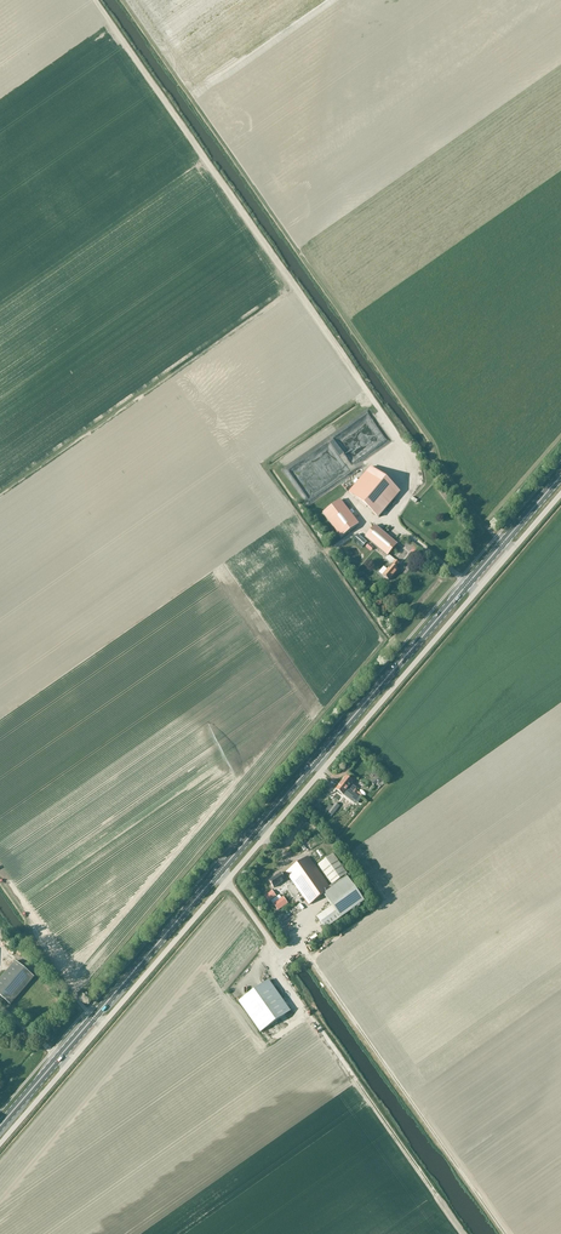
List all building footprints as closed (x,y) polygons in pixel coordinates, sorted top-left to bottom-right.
[(350,465),(389,442),(387,438),(366,450),(365,448),(353,455),(350,449),(343,453),(350,465)] [(331,466),(336,463),(330,452),(325,455),(331,466)] [(306,463),(314,480),(323,476),(315,459),(306,463)] [(371,467),(349,493),(379,519),(401,493),(371,467)] [(359,524),(341,500),(323,514),(341,538),(359,524)] [(376,526),(365,538),(387,556),(385,559),(392,564),(382,575),(389,581),(399,570),(396,568),(400,564),(389,555),(398,544),(376,526)] [(353,540),(362,548),(367,542),(358,535),(353,540)] [(375,572),(379,574),(383,568),(380,566),(375,572)] [(364,577),(358,582),(365,589),(370,584),(364,577)] [(371,783),(375,787),(381,782),(380,781),(382,778),(375,770),(372,773),(377,778),(371,783)] [(352,791),(359,797),(361,798),(362,795),(355,790),(356,788),(352,784),(353,782),(346,776),(341,783),(348,789),(352,791)] [(348,789),(341,783),(336,790),(343,795),(348,789)] [(359,797),(352,791),(350,794),(354,797),(353,799),(356,801),(359,797)] [(328,812),(333,816),(340,806),(335,803),(328,812)] [(247,834),(253,825),(250,823),(244,832),(247,834)] [(324,895),(332,907),(317,917),(326,929),(340,918),(341,919),(365,902),(346,876),(347,875),(333,855),(318,865),(332,885),(330,887),(309,857),(286,873),(283,876),(281,872),(269,881),(274,888),(286,880),(289,877),(309,905),(324,895)] [(272,890),(264,895),(268,902),(276,897),(272,890)] [(274,905),(278,911),(288,904),(284,898),(274,905)] [(0,979),(0,996),(11,1005),(35,977),(16,961),(0,979)] [(291,1011),(269,980),(239,1002),(261,1032),(291,1011)]
